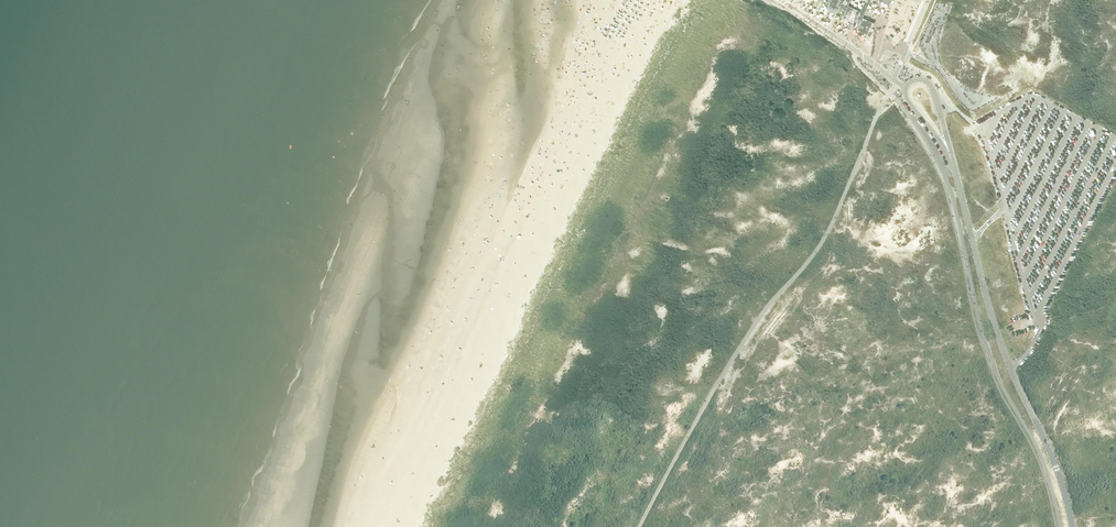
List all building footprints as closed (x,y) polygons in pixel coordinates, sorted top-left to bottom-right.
[(832,6),(836,9),(840,1),(840,0),(835,0),(832,6)] [(840,1),(841,1),(843,2),(842,5),(846,7),(850,9),(855,12),(855,13),(857,14),(856,17),(860,19),(861,16),(864,10),(869,0),(864,0),(859,10),(847,4),(849,0),(840,0),(840,1)] [(841,16),(846,18),(850,9),(846,7),(844,11),(841,16)] [(846,18),(851,21),(855,13),(855,12),(850,9),(846,18)] [(856,28),(861,31),(867,19),(861,16),(860,19),(858,23),(856,28)] [(867,19),(861,31),(865,33),(869,25),(871,26),(873,22),(867,19)]
